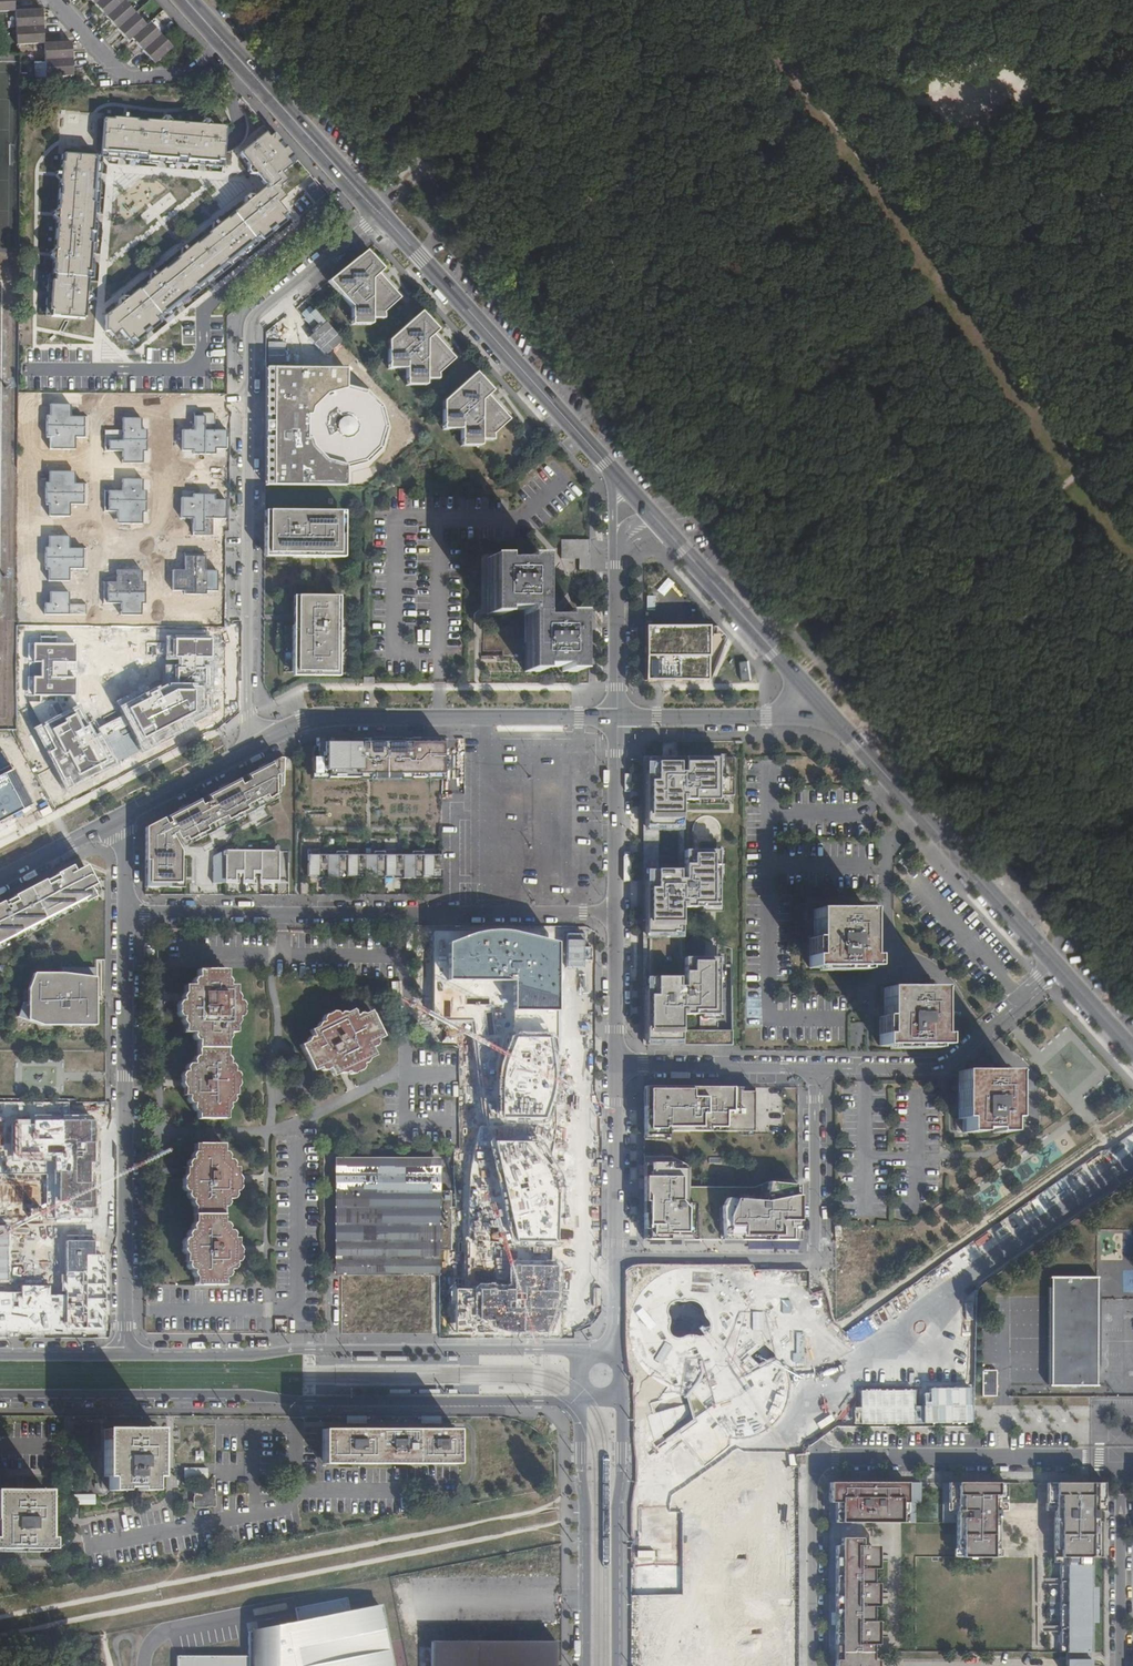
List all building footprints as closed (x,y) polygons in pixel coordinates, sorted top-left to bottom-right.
[(9,0),(0,0),(0,11),(10,11),(9,0)] [(127,40),(130,37),(152,62),(170,47),(148,22),(145,25),(123,0),(91,0),(127,40)] [(14,45),(40,45),(40,28),(39,10),(12,11),(14,45)] [(43,78),(70,78),(69,61),(68,44),(42,45),(43,78)] [(204,81),(214,81),(220,76),(212,69),(201,79),(204,81)] [(102,157),(216,166),(217,159),(223,160),(225,129),(223,129),(223,127),(212,126),(209,120),(205,120),(201,123),(201,125),(169,123),(169,121),(167,117),(163,117),(160,120),(160,122),(129,120),(129,117),(127,114),(123,114),(120,117),(120,119),(113,118),(113,120),(105,120),(103,157),(64,155),(64,163),(62,163),(61,168),(59,168),(55,171),(55,174),(58,178),(60,178),(58,209),(56,209),(52,211),(52,214),(55,218),(57,218),(55,249),(53,249),(49,252),(49,255),(52,259),(54,259),(53,275),(55,275),(55,281),(48,281),(46,310),(52,310),(52,316),(83,319),(84,317),(85,317),(86,302),(88,302),(91,300),(91,297),(89,293),(87,293),(88,279),(86,279),(87,271),(93,272),(102,157)] [(270,129),(265,133),(269,137),(274,133),(270,129)] [(120,331),(128,341),(132,337),(136,342),(285,222),(281,217),(285,213),(277,203),(285,197),(280,191),(280,186),(286,180),(280,173),(291,165),(287,160),(292,156),(274,133),(269,137),(265,133),(241,153),(242,154),(240,155),(261,181),(264,185),(266,184),(267,185),(266,189),(265,190),(264,188),(253,198),(251,196),(247,196),(244,199),(244,203),(245,204),(221,224),(219,222),(215,222),(212,225),(212,228),(213,230),(189,249),(187,248),(184,248),(181,250),(181,253),(182,255),(158,274),(157,273),(153,272),(150,276),(150,278),(151,280),(127,299),(125,298),(122,298),(118,301),(118,304),(119,306),(108,314),(109,315),(108,317),(106,317),(106,331),(109,331),(113,336),(120,331)] [(296,160),(292,156),(287,160),(291,165),(296,160)] [(289,219),(285,213),(281,217),(285,222),(289,219)] [(399,298),(377,274),(382,270),(365,251),(327,282),(350,308),(350,318),(370,318),(383,319),(383,313),(399,298)] [(307,338),(325,358),(342,341),(313,310),(308,315),(319,327),(307,338)] [(453,359),(432,335),(437,331),(420,312),(387,341),(386,363),(405,364),(405,369),(405,379),(425,379),(437,380),(438,374),(453,359)] [(132,345),(136,342),(132,337),(128,341),(132,345)] [(265,379),(264,486),(346,487),(346,464),(316,463),(316,435),(329,435),(330,422),(318,422),(318,398),(327,398),(327,403),(338,403),(338,434),(356,434),(356,421),(343,421),(343,402),(346,402),(346,370),(304,369),(304,370),(282,369),(282,379),(265,379)] [(508,420),(487,396),(492,392),(475,373),(442,402),(441,424),(460,424),(460,430),(460,440),(480,440),(492,441),(492,435),(508,420)] [(264,511),(264,553),(291,553),(291,557),(338,557),(338,511),(264,511)] [(588,570),(588,540),(560,541),(561,559),(578,559),(578,571),(588,570)] [(539,672),(539,667),(562,667),(562,672),(576,672),(577,615),(561,615),(561,618),(539,618),(539,559),(524,558),(524,562),(502,562),(502,558),(486,558),(487,614),(502,614),(502,610),(524,611),(524,671),(539,672)] [(291,625),(291,672),(338,672),(337,596),(295,596),(295,625),(291,625)] [(717,630),(644,630),(644,683),(717,683),(717,630)] [(442,740),(316,739),(316,747),(311,747),(311,775),(442,776),(442,740)] [(657,825),(678,826),(678,820),(674,819),(674,803),(678,803),(678,795),(718,795),(729,795),(729,783),(735,783),(735,758),(645,757),(645,825),(657,825)] [(183,883),(183,859),(177,846),(196,837),(198,840),(208,834),(205,828),(210,825),(214,834),(224,829),(222,824),(236,816),(237,820),(248,814),(245,807),(250,805),(254,814),(264,809),(262,803),(278,795),(278,787),(284,787),(284,759),(280,759),(144,827),(144,883),(183,883)] [(708,879),(708,883),(708,897),(680,897),(680,902),(683,902),(683,907),(716,907),(716,851),(683,851),(684,800),(718,800),(718,795),(678,795),(678,803),(674,803),(674,819),(678,820),(678,826),(678,870),(678,873),(683,872),(683,866),(688,863),(690,861),(692,860),(693,860),(696,860),(698,861),(700,862),(702,864),(704,868),(706,873),(708,879)] [(657,825),(645,825),(645,870),(656,870),(657,825)] [(277,878),(278,847),(273,847),(273,852),(222,851),(212,856),(212,884),(238,884),(238,877),(241,877),(241,884),(255,884),(255,877),(259,877),(259,884),(272,884),(272,878),(277,878)] [(442,879),(442,855),(433,855),(433,850),(422,850),(422,852),(411,852),(411,856),(403,856),(395,856),(395,850),(384,850),(384,852),(373,852),(373,856),(365,856),(357,856),(357,850),(346,850),(346,852),(335,852),(335,856),(327,856),(318,856),(318,850),(307,850),(307,877),(320,877),(320,879),(346,879),(346,877),(358,877),(358,879),(365,879),(384,879),(384,877),(396,877),(396,879),(403,879),(422,879),(422,877),(434,877),(434,879),(442,879)] [(678,873),(678,870),(656,870),(645,870),(644,1045),(679,1045),(679,1030),(679,1014),(695,1014),(695,991),(706,991),(706,958),(680,958),(680,902),(680,897),(708,897),(708,883),(708,879),(706,873),(704,868),(702,864),(700,862),(698,861),(696,860),(693,860),(692,860),(690,861),(688,863),(683,866),(683,872),(678,873)] [(0,903),(0,942),(91,894),(88,888),(89,888),(93,885),(83,866),(73,872),(70,866),(0,903)] [(83,866),(93,885),(94,885),(84,866),(83,866)] [(0,942),(0,943),(80,902),(81,904),(93,898),(91,896),(93,895),(89,888),(88,888),(91,894),(0,942)] [(808,958),(808,967),(870,967),(870,957),(866,956),(866,910),(813,909),(813,956),(809,956),(808,958)] [(717,958),(706,958),(706,991),(695,991),(695,1014),(698,1014),(698,1030),(679,1030),(679,1045),(704,1045),(704,1039),(705,1039),(705,1023),(717,1023),(717,958)] [(41,1025),(94,1026),(95,968),(61,968),(61,973),(33,973),(27,989),(23,989),(23,1002),(17,1016),(41,1025)] [(175,1013),(178,1017),(181,1018),(181,1021),(180,1021),(183,1025),(183,1033),(192,1033),(192,1036),(191,1038),(193,1041),(196,1041),(196,1056),(193,1056),(190,1061),(192,1061),(192,1064),(187,1064),(183,1069),(185,1070),(184,1072),(182,1072),(179,1077),(181,1078),(181,1085),(183,1088),(182,1095),(187,1096),(187,1099),(186,1100),(189,1104),(192,1103),(192,1106),(191,1107),(194,1112),(197,1112),(197,1119),(225,1119),(226,1112),(228,1107),(227,1106),(227,1104),(230,1104),(233,1099),(232,1099),(231,1096),(234,1096),(234,1089),(237,1084),(236,1084),(236,1077),(237,1077),(234,1072),(233,1072),(232,1070),(233,1069),(230,1064),(228,1064),(228,1062),(228,1061),(225,1056),(226,1040),(228,1037),(227,1036),(228,1034),(234,1033),(235,1024),(237,1021),(236,1021),(236,1018),(239,1018),(242,1013),(240,1012),(240,1007),(242,1006),(239,1002),(236,1002),(236,999),(238,999),(234,993),(234,987),(227,986),(227,981),(225,978),(225,971),(196,971),(196,978),(193,978),(190,982),(192,984),(192,986),(182,986),(182,993),(179,998),(181,998),(181,1001),(178,1001),(175,1006),(176,1006),(176,1013),(175,1013)] [(883,1035),(879,1034),(879,1045),(941,1046),(941,1035),(937,1035),(937,988),(883,988),(883,1035)] [(325,1026),(322,1026),(319,1030),(320,1033),(318,1035),(317,1034),(314,1039),(307,1043),(319,1068),(326,1065),(327,1067),(332,1068),(334,1066),(336,1066),(337,1069),(341,1070),(343,1068),(345,1068),(346,1071),(351,1071),(351,1070),(356,1067),(357,1068),(360,1065),(367,1061),(365,1057),(367,1056),(369,1056),(372,1051),(371,1049),(374,1048),(376,1044),(375,1041),(383,1038),(370,1012),(364,1015),(358,1014),(358,1016),(356,1016),(354,1013),(349,1013),(350,1014),(347,1016),(345,1013),(340,1012),(341,1014),(335,1017),(334,1015),(331,1020),(324,1023),(325,1026)] [(717,1030),(717,1023),(705,1023),(705,1039),(704,1039),(704,1045),(717,1045),(717,1030)] [(731,1030),(717,1030),(717,1045),(731,1045),(731,1030)] [(992,1128),(992,1132),(1006,1133),(1006,1118),(1011,1118),(1011,1071),(958,1071),(958,1118),(963,1118),(963,1132),(977,1132),(977,1128),(992,1128)] [(754,1088),(644,1086),(643,1135),(666,1136),(666,1131),(753,1132),(754,1088)] [(236,1238),(232,1238),(232,1234),(230,1231),(227,1230),(227,1227),(224,1222),(222,1222),(222,1207),(225,1207),(228,1202),(227,1202),(227,1199),(231,1199),(235,1194),(233,1194),(233,1191),(236,1191),(239,1187),(238,1186),(238,1180),(239,1180),(236,1175),(236,1168),(232,1168),(233,1164),(230,1160),(227,1159),(226,1157),(228,1156),(225,1152),(222,1152),(222,1145),(193,1145),(193,1151),(191,1155),(191,1160),(188,1160),(185,1164),(187,1164),(186,1168),(184,1168),(184,1175),(181,1179),(183,1180),(183,1186),(181,1187),(184,1191),(186,1191),(186,1196),(188,1199),(191,1199),(191,1203),(193,1207),(193,1222),(190,1227),(191,1228),(191,1231),(188,1230),(186,1234),(187,1235),(187,1238),(184,1238),(182,1242),(182,1249),(184,1255),(184,1261),(187,1262),(187,1265),(186,1265),(188,1269),(192,1269),(192,1274),(194,1277),(194,1285),(223,1285),(223,1278),(226,1278),(229,1273),(228,1273),(228,1270),(232,1269),(235,1265),(233,1264),(234,1262),(236,1262),(239,1258),(238,1258),(238,1251),(239,1250),(236,1246),(236,1238)] [(334,1158),(334,1275),(342,1275),(342,1166),(439,1166),(439,1158),(334,1158)] [(670,1159),(643,1159),(643,1239),(798,1240),(798,1185),(767,1185),(752,1191),(689,1191),(689,1170),(670,1159)] [(439,1275),(439,1190),(439,1166),(342,1166),(342,1275),(432,1275),(436,1275),(439,1275)] [(671,1389),(682,1391),(682,1392),(649,1403),(661,1447),(678,1434),(704,1465),(738,1439),(745,1438),(755,1435),(762,1432),(769,1427),(775,1422),(783,1412),(788,1400),(790,1387),(789,1374),(785,1362),(778,1351),(769,1342),(764,1312),(753,1313),(748,1300),(740,1289),(732,1281),(722,1274),(711,1269),(700,1267),(688,1267),(676,1269),(665,1272),(655,1279),(645,1288),(637,1299),(632,1311),(629,1324),(630,1338),(633,1351),(639,1363),(647,1374),(658,1382),(671,1389)] [(1097,1388),(1098,1281),(1052,1280),(1052,1346),(1052,1387),(1097,1388)] [(996,1373),(982,1373),(982,1397),(996,1397),(996,1373)] [(138,1487),(138,1490),(152,1490),(152,1476),(157,1476),(157,1429),(103,1428),(103,1476),(108,1476),(108,1489),(123,1490),(123,1486),(138,1487)] [(458,1465),(458,1431),(324,1431),(325,1465),(458,1465)] [(206,1481),(207,1467),(184,1466),(183,1480),(206,1481)] [(1055,1507),(1055,1482),(1047,1482),(1047,1507),(1055,1507)] [(1005,1484),(946,1483),(946,1512),(953,1514),(954,1561),(997,1561),(997,1513),(1006,1514),(1005,1484)] [(1063,1484),(1062,1665),(1095,1665),(1097,1484),(1063,1484)] [(904,1488),(825,1487),(825,1494),(825,1527),(903,1529),(904,1488)] [(213,1495),(212,1489),(206,1489),(206,1490),(195,1490),(194,1506),(206,1506),(206,1504),(214,1504),(214,1495),(213,1495)] [(18,1548),(18,1551),(39,1551),(40,1548),(49,1549),(49,1538),(45,1538),(45,1491),(0,1490),(0,1548),(18,1548)] [(73,1494),(73,1504),(94,1504),(94,1494),(73,1494)] [(654,1532),(635,1532),(636,1629),(673,1629),(672,1566),(653,1567),(653,1549),(671,1549),(671,1526),(654,1526),(654,1532)] [(836,1543),(831,1665),(870,1665),(874,1552),(857,1552),(855,1543),(836,1543)] [(177,1655),(177,1665),(394,1665),(380,1605),(349,1611),(347,1598),(296,1607),(297,1621),(249,1630),(248,1655),(177,1655)] [(658,1648),(674,1649),(675,1633),(658,1633),(658,1648)] [(475,1634),(440,1634),(440,1638),(427,1638),(428,1665),(429,1665),(432,1664),(432,1665),(556,1665),(556,1636),(475,1634)] [(668,1654),(654,1653),(654,1665),(668,1665),(668,1654)]
